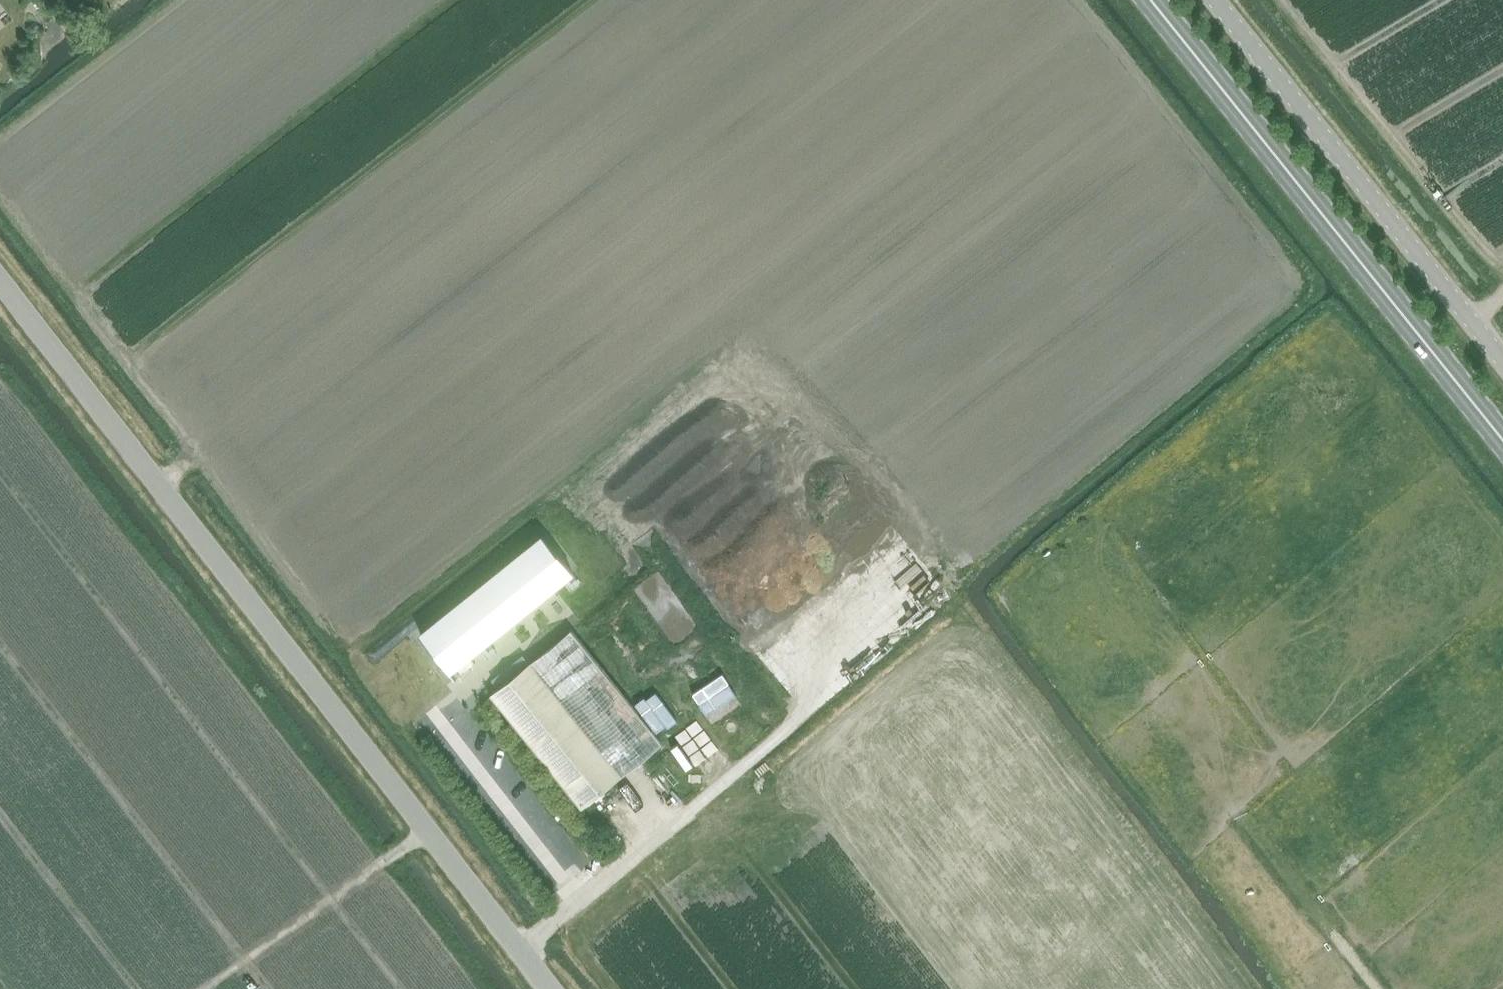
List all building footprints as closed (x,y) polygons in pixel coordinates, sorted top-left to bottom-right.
[(567,576),(543,544),(425,639),(449,671),(567,576)] [(530,662),(622,775),(662,743),(571,629),(530,662)] [(451,671),(452,671),(457,677),(476,662),(471,656),(470,655),(451,671)] [(622,775),(530,662),(490,694),(581,808),(622,775)]
